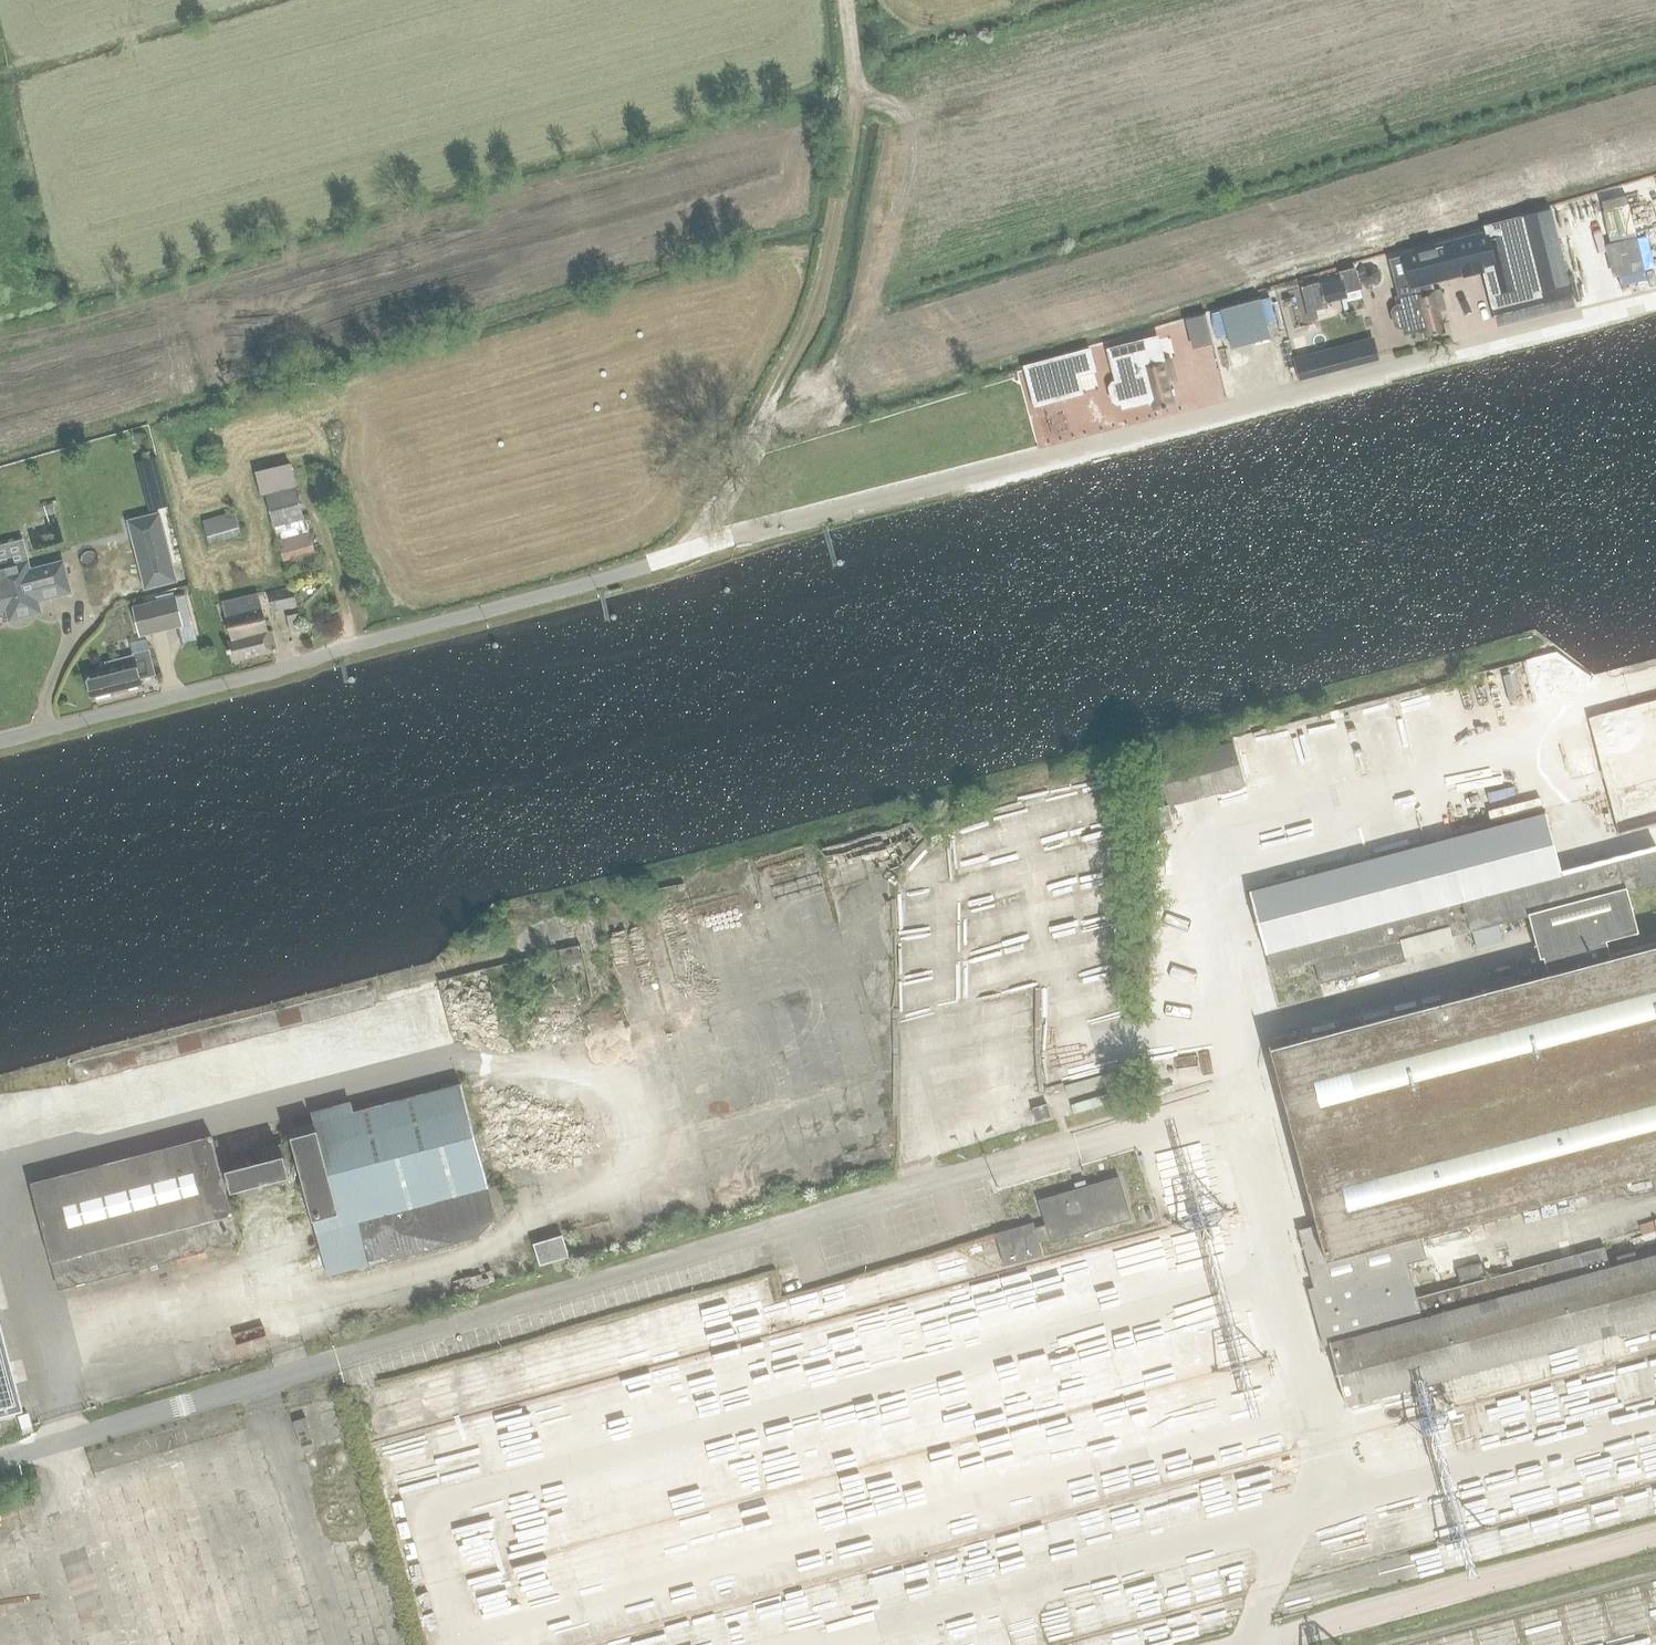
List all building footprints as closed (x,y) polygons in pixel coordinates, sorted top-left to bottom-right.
[(1405,258),(1391,261),(1396,281),(1410,278),(1412,286),(1414,286),(1416,294),(1400,298),(1397,299),(1399,307),(1395,308),(1393,312),(1396,326),(1400,328),(1404,327),(1405,333),(1425,328),(1427,338),(1444,334),(1439,312),(1445,310),(1440,290),(1432,292),(1429,282),(1464,273),(1465,276),(1482,272),(1482,271),(1484,271),(1490,297),(1491,296),(1497,320),(1496,320),(1496,322),(1497,322),(1498,326),(1506,323),(1545,313),(1522,218),(1485,227),(1487,235),(1404,256),(1405,258)] [(1363,268),(1359,273),(1362,275),(1364,282),(1370,286),(1377,284),(1380,278),(1379,271),(1373,268),(1366,269),(1363,268)] [(1342,279),(1306,288),(1311,310),(1326,306),(1324,301),(1332,299),(1341,297),(1347,295),(1346,291),(1360,288),(1355,270),(1340,273),(1342,279)] [(1206,314),(1188,319),(1193,337),(1211,332),(1206,314)] [(1113,384),(1110,388),(1114,402),(1118,404),(1123,403),(1124,407),(1152,400),(1155,410),(1174,405),(1169,383),(1175,382),(1169,359),(1163,361),(1158,339),(1114,350),(1120,373),(1116,374),(1118,383),(1113,384)] [(1373,341),(1330,352),(1334,369),(1378,358),(1373,341)] [(1089,351),(1026,368),(1036,405),(1062,398),(1057,381),(1076,376),(1094,371),(1089,351)] [(266,495),(283,562),(315,554),(306,520),(305,521),(296,488),(266,495)] [(242,535),(235,511),(203,520),(210,544),(242,535)] [(160,514),(129,521),(141,571),(146,588),(177,580),(172,563),(160,514)] [(7,609),(10,621),(33,615),(41,613),(38,601),(71,593),(63,562),(30,570),(28,561),(0,568),(0,611),(7,609)] [(274,611),(299,605),(295,589),(270,595),(274,611)] [(278,652),(273,632),(269,633),(260,596),(226,604),(235,641),(230,642),(235,662),(278,652)] [(174,597),(133,609),(141,634),(182,623),(174,597)] [(306,630),(302,615),(289,618),(292,633),(306,630)] [(107,662),(109,670),(88,675),(94,698),(143,685),(141,680),(157,676),(152,656),(150,650),(134,654),(134,655),(107,662)] [(1249,784),(1238,741),(1161,762),(1164,773),(1140,779),(1135,781),(1141,805),(1143,812),(1169,805),(1173,804),(1249,784)] [(1639,1260),(1637,1250),(1619,1255),(1621,1266),(1613,1268),(1607,1247),(1419,1297),(1410,1264),(1428,1259),(1422,1236),(1655,1174),(1655,945),(1612,956),(1608,938),(1640,930),(1628,887),(1655,879),(1655,843),(1561,868),(1547,815),(1283,885),(1253,892),(1275,974),(1283,972),(1316,963),(1322,984),(1406,961),(1401,941),(1451,927),(1453,937),(1471,932),(1476,949),(1504,942),(1499,924),(1528,917),(1539,958),(1543,957),(1547,975),(1283,1042),(1270,1046),(1318,1225),(1300,1230),(1310,1267),(1315,1266),(1320,1286),(1309,1289),(1319,1325),(1324,1346),(1331,1344),(1347,1405),(1408,1388),(1409,1394),(1438,1386),(1437,1380),(1643,1325),(1655,1322),(1655,1256),(1639,1260)] [(1655,843),(1655,826),(1637,830),(1641,846),(1655,843)] [(213,1137),(32,1185),(59,1289),(241,1241),(229,1198),(303,1179),(323,1255),(245,1276),(251,1296),(478,1236),(507,1208),(501,1184),(490,1187),(462,1084),(354,1112),(351,1102),(311,1113),(314,1123),(289,1129),(296,1155),(223,1174),(213,1137)] [(1036,1122),(1052,1117),(1048,1104),(1032,1108),(1036,1122)] [(1035,1229),(1034,1224),(996,1234),(1005,1267),(1043,1256),(1039,1241),(1050,1238),(1052,1244),(1132,1221),(1120,1179),(1039,1201),(1046,1226),(1035,1229)] [(543,1264),(568,1256),(562,1236),(537,1244),(543,1264)] [(18,1410),(0,1340),(0,1414),(18,1410)]
